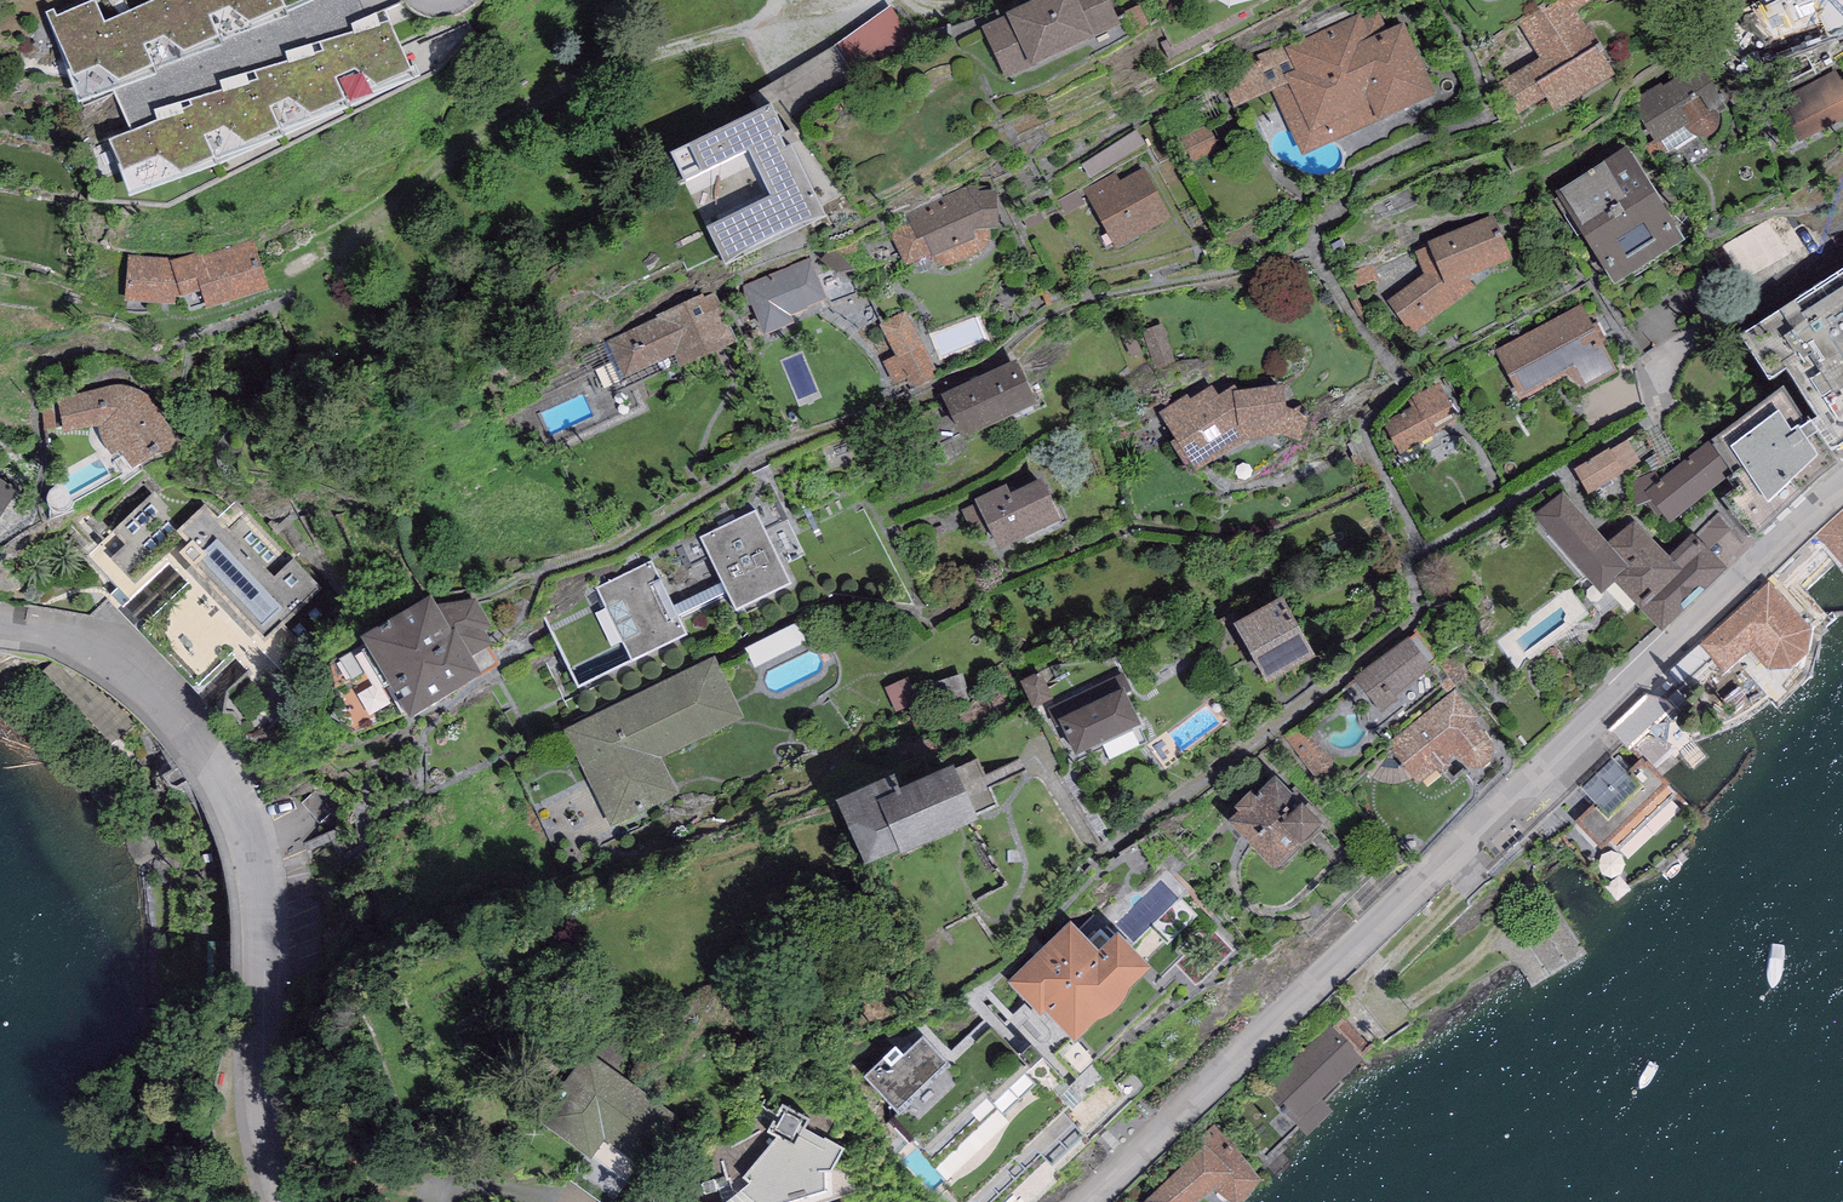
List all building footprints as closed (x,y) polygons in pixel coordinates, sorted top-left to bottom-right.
[(45,10),(79,99),(158,72),(156,68),(223,43),(222,40),(288,13),(283,0),(148,0),(105,18),(97,0),(87,0),(57,13),(54,6),(45,10)] [(1006,8),(1008,12),(981,25),(1005,78),(1036,64),(1035,61),(1087,37),(1088,39),(1122,23),(1111,0),(1024,0),(1006,8)] [(1615,72),(1601,49),(1605,48),(1590,26),(1587,27),(1575,9),(1590,0),(1550,0),(1518,21),(1539,56),(1499,81),(1517,111),(1545,94),(1554,109),(1615,72)] [(1742,14),(1754,41),(1781,33),(1798,25),(1819,13),(1831,32),(1842,26),(1842,0),(1770,0),(1742,14)] [(893,4),(846,43),(870,72),(917,32),(893,4)] [(1377,5),(1286,46),(1296,68),(1285,73),(1289,82),(1272,89),(1302,154),(1437,93),(1404,20),(1388,28),(1377,5)] [(411,66),(389,18),(385,8),(351,22),(354,31),(285,50),(288,59),(220,79),(223,89),(154,108),(158,119),(109,135),(130,193),(218,161),(220,164),(419,72),(415,64),(411,66)] [(1704,135),(1711,133),(1715,130),(1719,125),(1720,120),(1720,115),(1718,108),(1716,103),(1726,98),(1701,60),(1664,84),(1662,81),(1631,102),(1656,142),(1684,124),(1687,128),(1693,132),(1699,134),(1704,135)] [(1777,98),(1798,141),(1842,118),(1842,77),(1841,78),(1836,68),(1777,98)] [(670,147),(725,261),(827,212),(772,99),(670,147)] [(1626,143),(1556,187),(1615,279),(1685,235),(1626,143)] [(1116,172),(1084,189),(1116,247),(1172,216),(1145,166),(1120,180),(1116,172)] [(966,186),(906,215),(912,225),(891,233),(906,262),(929,252),(934,258),(938,262),(942,264),(946,265),(949,264),(983,249),(988,245),(991,240),(990,226),(999,225),(997,183),(966,186)] [(1059,199),(1066,213),(1084,203),(1077,189),(1059,199)] [(1512,255),(1493,213),(1427,240),(1429,244),(1415,249),(1424,272),(1386,300),(1415,332),(1447,307),(1475,286),(1466,275),(1512,255)] [(171,257),(128,254),(123,300),(175,302),(176,295),(183,294),(189,311),(268,286),(253,239),(204,254),(202,249),(171,257)] [(811,258),(745,284),(764,331),(794,320),(792,313),(808,306),(808,305),(827,297),(811,258)] [(1740,332),(1768,372),(1784,361),(1837,440),(1842,436),(1842,261),(1740,332)] [(658,317),(608,340),(624,376),(674,354),(679,364),(736,339),(715,291),(704,296),(702,293),(656,313),(658,317)] [(1582,302),(1496,348),(1523,404),(1567,380),(1582,391),(1618,371),(1582,302)] [(882,324),(907,375),(915,372),(921,384),(946,372),(915,308),(882,324)] [(941,391),(961,435),(1037,400),(1017,356),(941,391)] [(1807,413),(1783,378),(1709,438),(1710,438),(1733,469),(1727,474),(1712,485),(1721,495),(1753,534),(1838,454),(1810,412),(1807,413)] [(1411,395),(1412,396),(1407,399),(1411,406),(1384,421),(1400,451),(1461,419),(1440,380),(1411,395)] [(1187,393),(1160,411),(1173,433),(1170,439),(1192,471),(1247,438),(1282,434),(1301,439),(1308,413),(1287,407),(1283,382),(1235,389),(1234,383),(1218,393),(1212,384),(1190,397),(1187,393)] [(111,385),(58,398),(64,432),(98,423),(99,430),(102,438),(107,447),(112,454),(119,448),(132,465),(156,450),(167,449),(176,443),(177,439),(176,433),(164,417),(167,417),(158,405),(151,397),(143,391),(132,387),(122,384),(111,385)] [(1608,446),(1573,466),(1588,491),(1640,460),(1627,438),(1610,448),(1608,446)] [(1659,515),(1663,511),(1670,519),(1712,485),(1727,474),(1733,469),(1710,438),(1661,478),(1655,470),(1631,481),(1635,505),(1646,500),(1659,515)] [(1006,482),(975,496),(978,501),(961,509),(972,534),(989,527),(998,546),(1062,516),(1042,475),(1010,490),(1006,482)] [(0,478),(0,515),(17,488),(0,478)] [(1563,490),(1533,514),(1601,591),(1614,579),(1661,627),(1727,562),(1693,529),(1669,553),(1634,518),(1608,540),(1563,490)] [(155,492),(87,555),(117,587),(110,593),(122,606),(170,562),(187,581),(194,575),(282,668),(305,647),(284,624),(323,588),(294,557),(274,576),(206,504),(185,524),(155,492)] [(756,507),(700,535),(736,608),(792,581),(756,507)] [(1816,535),(1842,565),(1842,511),(1816,535)] [(1703,533),(1718,549),(1737,531),(1721,515),(1703,533)] [(652,560),(596,588),(632,659),(687,632),(652,560)] [(1770,580),(1700,644),(1724,670),(1750,646),(1772,670),(1787,657),(1802,643),(1816,630),(1770,580)] [(430,591),(361,632),(409,711),(481,668),(471,651),(492,639),(485,627),(491,624),(476,597),(436,602),(430,591)] [(1282,592),(1233,620),(1267,680),(1316,652),(1282,592)] [(803,627),(754,645),(760,662),(810,643),(803,627)] [(1409,635),(1354,676),(1381,711),(1397,699),(1394,694),(1432,665),(1409,635)] [(716,655),(569,724),(564,726),(611,824),(679,793),(662,756),(745,717),(716,655)] [(1029,676),(1040,700),(1058,692),(1047,668),(1029,676)] [(1125,685),(1058,717),(1076,753),(1142,721),(1125,685)] [(1455,688),(1387,744),(1419,783),(1436,769),(1439,772),(1451,761),(1448,757),(1455,752),(1466,762),(1470,765),(1476,765),(1481,764),(1487,760),(1491,757),(1493,754),(1493,750),(1493,744),(1492,740),(1475,716),(1478,714),(1455,688)] [(1638,749),(1675,711),(1656,693),(1619,731),(1638,749)] [(907,761),(848,790),(880,856),(996,799),(970,747),(914,775),(907,761)] [(1581,785),(1596,800),(1576,820),(1600,845),(1608,838),(1618,847),(1675,792),(1667,783),(1668,781),(1644,755),(1628,771),(1612,755),(1581,785)] [(1274,769),(1254,789),(1250,786),(1234,803),(1238,807),(1226,819),(1277,867),(1324,818),(1274,769)] [(1070,914),(1006,977),(1040,1009),(1044,1005),(1076,1036),(1098,1014),(1106,1011),(1112,1007),(1121,999),(1126,992),(1129,983),(1151,960),(1116,927),(1112,931),(1095,913),(1080,926),(1070,914)] [(863,1073),(900,1110),(888,1121),(909,1142),(892,1152),(938,1201),(987,1201),(1042,1154),(1052,1163),(1084,1129),(1065,1107),(1070,1104),(1053,1084),(1062,1077),(1032,1041),(1026,1044),(992,1011),(944,1055),(922,1034),(904,1052),(896,1042),(863,1073)] [(1330,1023),(1263,1087),(1307,1133),(1334,1108),(1322,1095),(1362,1057),(1372,1047),(1342,1017),(1332,1026),(1330,1023)] [(680,1117),(588,1050),(537,1118),(629,1186),(680,1117)] [(833,1199),(855,1192),(854,1167),(838,1158),(844,1146),(805,1125),(811,1117),(782,1101),(767,1130),(778,1135),(743,1175),(749,1181),(724,1201),(823,1201),(833,1199)] [(1140,1201),(1194,1201),(1216,1185),(1233,1201),(1240,1201),(1260,1177),(1233,1143),(1212,1118),(1195,1135),(1205,1143),(1142,1200),(1140,1201)]
